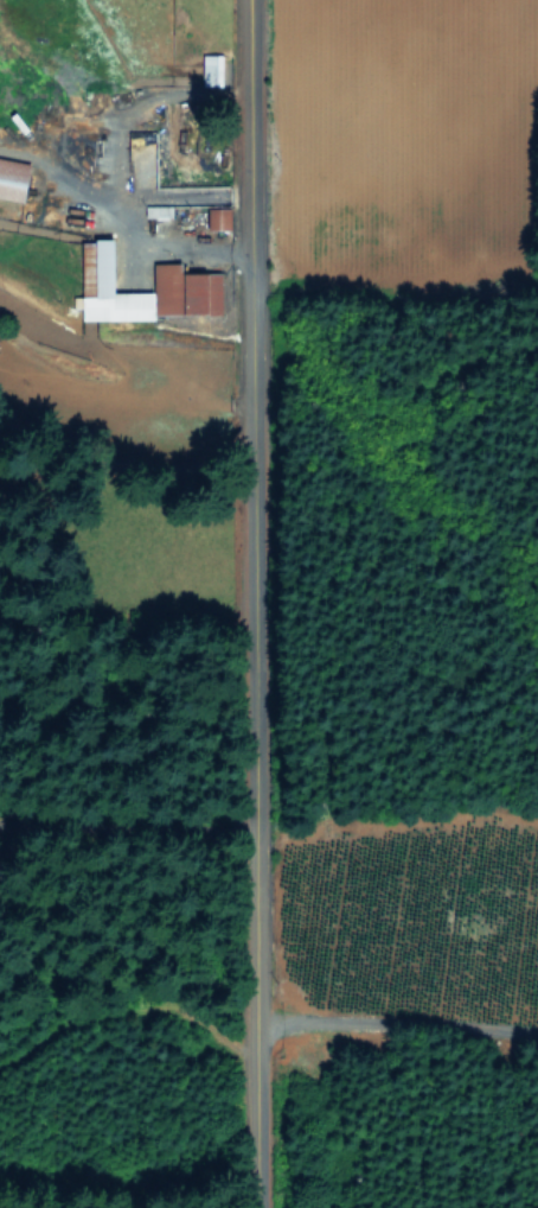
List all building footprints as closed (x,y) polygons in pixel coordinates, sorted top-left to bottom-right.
[(224,53),(204,53),(205,84),(224,84),(224,53)] [(27,200),(34,161),(0,155),(0,195),(27,200)] [(211,207),(211,228),(234,228),(233,206),(211,207)] [(85,318),(157,318),(157,312),(226,311),(225,270),(187,271),(187,261),(156,261),(157,290),(120,291),(119,237),(99,237),(99,241),(84,242),(85,318)]
